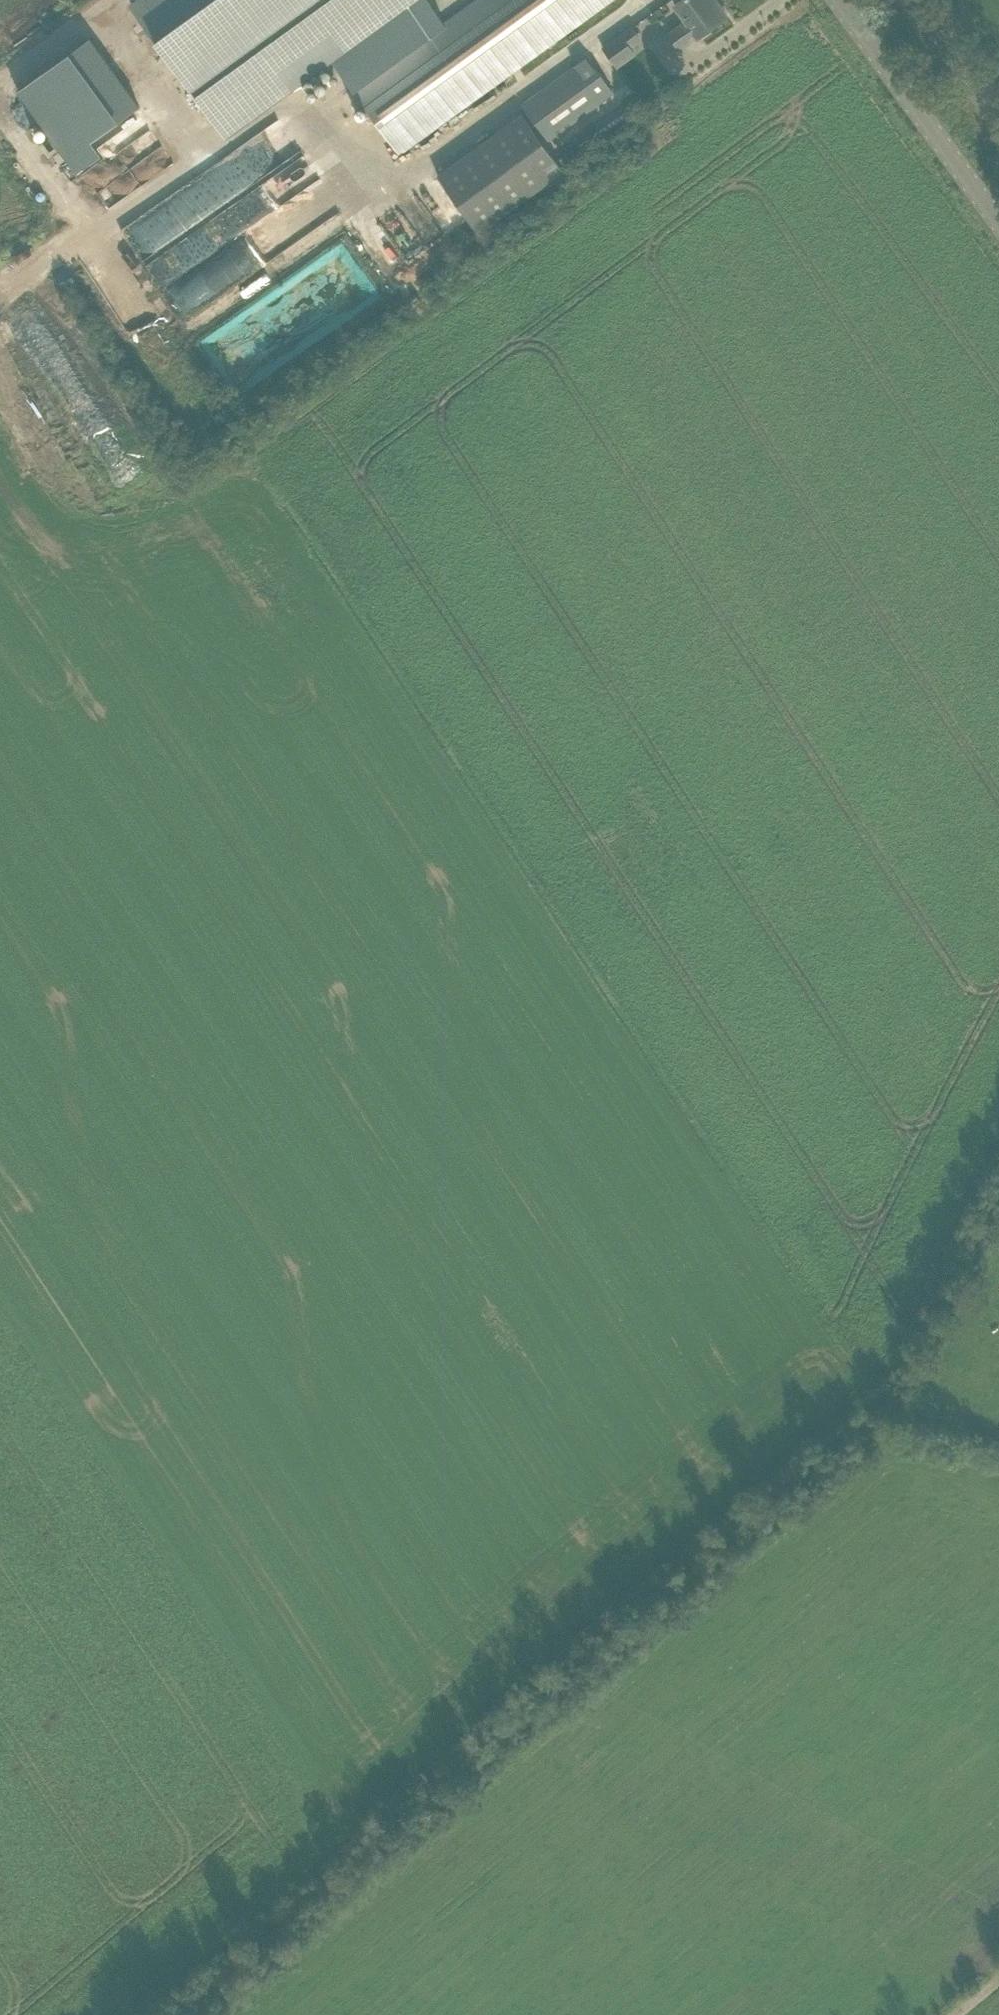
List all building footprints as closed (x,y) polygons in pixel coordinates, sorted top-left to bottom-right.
[(353,87),(445,22),(429,0),(138,0),(132,4),(223,131),(330,55),(353,87)] [(398,150),(610,0),(475,0),(445,22),(353,87),(352,88),(398,150)] [(680,50),(697,37),(698,37),(727,16),(717,2),(713,5),(709,0),(681,0),(674,5),(686,21),(668,33),(680,50)] [(617,37),(602,47),(609,57),(617,67),(636,54),(622,34),(617,37)] [(90,37),(17,89),(77,173),(101,156),(90,142),(139,106),(90,37)] [(522,104),(548,140),(613,93),(587,57),(522,104)] [(438,176),(478,232),(563,170),(524,114),(438,176)] [(305,186),(301,164),(266,170),(269,192),(305,186)] [(152,250),(169,237),(159,223),(183,205),(173,192),(132,221),(152,250)] [(286,214),(298,232),(330,211),(318,193),(286,214)] [(67,406),(108,484),(131,472),(91,394),(67,406)]
